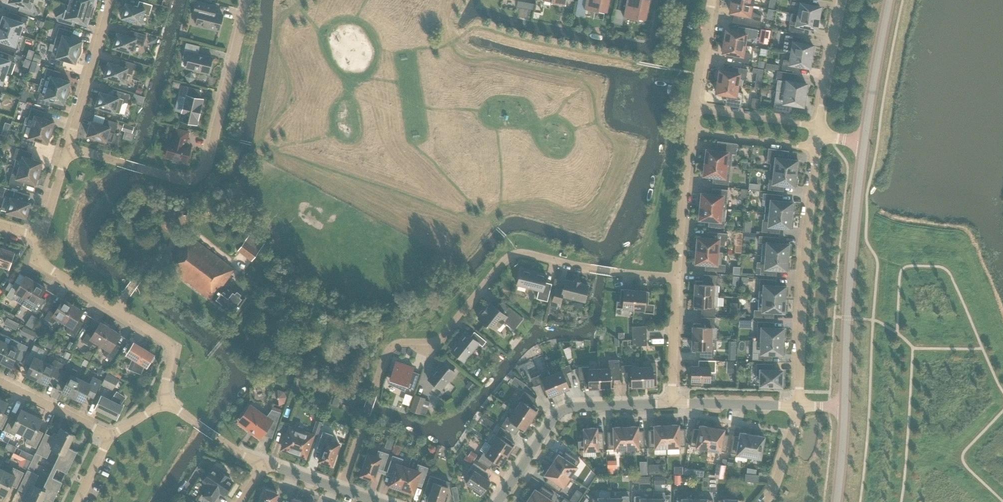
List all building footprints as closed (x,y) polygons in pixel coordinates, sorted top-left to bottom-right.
[(34,0),(10,0),(9,1),(10,1),(21,4),(19,11),(35,16),(39,14),(33,2),(34,0)] [(69,5),(93,12),(94,7),(92,6),(94,0),(70,0),(69,5)] [(576,14),(584,16),(585,9),(599,12),(599,10),(607,12),(609,0),(579,0),(576,14)] [(618,10),(624,11),(623,17),(638,19),(638,18),(646,20),(649,2),(644,0),(620,0),(618,10)] [(819,19),(821,11),(820,11),(820,7),(805,4),(806,0),(790,0),(789,3),(800,8),(799,15),(819,19)] [(137,7),(126,3),(125,8),(123,9),(122,11),(121,13),(121,14),(123,15),(122,18),(141,23),(144,14),(149,15),(153,5),(139,1),(137,7)] [(212,11),(214,6),(216,6),(217,6),(197,1),(194,14),(198,15),(196,25),(219,31),(217,36),(218,36),(223,15),(215,13),(214,11),(212,11)] [(752,5),(731,1),(730,9),(731,9),(730,12),(745,15),(743,24),(759,27),(761,16),(751,11),(752,5)] [(93,12),(69,5),(67,11),(55,17),(58,21),(74,26),(76,20),(86,23),(86,24),(87,24),(89,16),(91,17),(93,12)] [(19,34),(23,24),(26,25),(28,18),(10,12),(8,18),(4,16),(1,24),(0,24),(0,28),(19,34)] [(818,26),(819,19),(799,15),(797,20),(790,21),(788,30),(800,32),(801,26),(816,29),(817,26),(818,26)] [(764,22),(763,28),(770,30),(772,23),(764,22)] [(725,34),(724,42),(744,45),(745,39),(757,38),(758,30),(743,27),(742,33),(727,31),(726,34),(725,34)] [(0,28),(0,47),(16,52),(18,46),(15,45),(19,34),(0,28)] [(59,28),(56,38),(54,45),(60,46),(81,52),(81,51),(81,49),(81,47),(81,45),(82,41),(71,37),(72,31),(59,28)] [(129,36),(117,33),(116,38),(115,39),(114,40),(113,42),(112,44),(114,44),(113,47),(132,53),(135,43),(143,46),(147,35),(144,34),(130,30),(129,36)] [(791,53),(812,57),(814,49),(812,49),(813,46),(798,43),(799,37),(785,35),(784,43),(793,47),(791,53)] [(744,45),(724,42),(722,49),(724,49),(723,53),(738,55),(737,61),(749,63),(750,54),(743,51),(744,45)] [(186,43),(183,58),(188,59),(186,68),(209,73),(212,57),(198,54),(200,46),(186,43)] [(81,52),(60,46),(58,53),(52,51),(49,62),(62,66),(64,60),(75,63),(77,58),(78,57),(79,55),(80,54),(81,52)] [(6,72),(6,73),(11,75),(15,64),(12,63),(14,56),(0,51),(0,70),(6,72)] [(811,64),(812,57),(791,53),(790,59),(783,60),(782,69),(793,71),(794,65),(809,68),(810,64),(811,64)] [(33,60),(40,62),(42,56),(35,54),(33,60)] [(120,66),(109,62),(107,67),(106,68),(105,70),(104,72),(103,73),(105,74),(104,77),(123,82),(126,73),(132,74),(135,64),(122,60),(120,66)] [(717,82),(738,85),(739,79),(746,78),(747,69),(736,67),(735,73),(720,71),(719,75),(718,74),(717,82)] [(42,78),(40,85),(68,93),(69,92),(69,90),(69,88),(69,86),(70,82),(59,78),(60,72),(47,68),(44,79),(42,78)] [(777,71),(776,82),(778,82),(776,91),(785,92),(806,95),(807,88),(806,88),(807,84),(792,82),(793,74),(777,71)] [(189,83),(196,78),(191,72),(185,76),(189,83)] [(737,91),(738,85),(717,82),(716,89),(717,89),(716,93),(731,95),(729,106),(741,108),(743,94),(737,91)] [(68,93),(40,85),(38,92),(40,93),(37,102),(50,106),(52,100),(63,104),(65,99),(66,98),(67,96),(68,94),(68,93)] [(183,86),(181,95),(186,96),(180,120),(196,124),(202,99),(198,98),(200,90),(183,86)] [(130,94),(113,89),(111,95),(100,92),(99,97),(97,98),(96,99),(95,101),(95,103),(97,103),(96,106),(119,113),(122,104),(125,103),(127,103),(130,94)] [(775,99),(773,112),(787,114),(789,104),(803,106),(804,102),(805,103),(806,95),(785,92),(776,91),(775,99)] [(143,102),(145,97),(134,94),(133,99),(143,102)] [(758,102),(751,101),(751,107),(751,109),(758,111),(759,103),(758,102)] [(25,125),(53,133),(53,131),(53,129),(53,128),(53,126),(54,121),(43,118),(44,112),(31,108),(28,118),(26,118),(24,125),(25,125)] [(112,142),(118,123),(104,119),(103,125),(91,121),(87,136),(90,137),(90,139),(91,139),(93,139),(95,139),(97,139),(106,141),(106,140),(112,142)] [(132,133),(134,127),(124,124),(122,130),(132,133)] [(52,134),(53,133),(25,125),(23,131),(24,131),(21,142),(34,146),(36,140),(47,143),(49,139),(50,137),(51,136),(52,134)] [(165,156),(173,158),(172,162),(179,164),(180,160),(187,162),(188,157),(190,158),(192,152),(190,151),(191,147),(184,145),(185,141),(186,142),(188,131),(176,128),(172,142),(169,141),(165,156)] [(706,158),(706,161),(726,163),(727,158),(732,159),(732,154),(736,154),(737,144),(718,141),(717,142),(720,142),(719,152),(704,150),(704,157),(706,158)] [(14,166),(40,174),(41,172),(41,170),(41,168),(41,167),(42,162),(31,159),(32,153),(16,148),(13,158),(22,161),(20,167),(14,165),(14,166)] [(770,173),(795,176),(796,168),(798,168),(799,161),(788,160),(789,151),(768,148),(767,163),(771,163),(770,173)] [(726,163),(706,161),(705,168),(702,167),(702,175),(716,176),(715,182),(713,182),(713,183),(729,185),(730,173),(725,172),(726,163)] [(40,175),(40,174),(14,166),(9,183),(22,187),(24,181),(35,184),(37,179),(38,178),(39,176),(40,175)] [(794,178),(795,176),(770,173),(768,189),(784,191),(781,190),(782,184),(796,186),(797,178),(794,178)] [(7,211),(7,212),(26,217),(26,214),(28,215),(29,213),(29,211),(29,209),(28,208),(30,203),(19,200),(21,192),(5,187),(2,195),(5,196),(1,209),(7,211)] [(721,208),(722,201),(727,202),(728,190),(712,188),(712,189),(715,189),(714,195),(700,194),(699,201),(701,201),(701,206),(721,208)] [(771,206),(770,213),(791,215),(791,210),(794,210),(794,203),(780,202),(780,196),(783,196),(783,195),(763,193),(763,200),(765,200),(764,206),(771,206)] [(726,209),(721,208),(701,206),(700,211),(698,211),(697,219),(712,220),(711,226),(708,226),(724,228),(725,221),(726,209)] [(770,213),(765,212),(764,220),(763,219),(762,232),(779,233),(777,232),(777,226),(792,228),(793,220),(790,220),(791,215),(770,213)] [(698,245),(697,250),(717,252),(718,245),(725,245),(725,241),(727,241),(728,234),(708,232),(711,233),(710,239),(695,238),(695,245),(698,245)] [(164,261),(163,263),(211,300),(212,299),(232,314),(245,297),(232,287),(229,290),(227,289),(225,292),(220,289),(235,269),(190,235),(184,243),(182,242),(166,262),(164,261)] [(763,243),(762,255),(787,257),(787,252),(790,252),(790,245),(776,244),(776,238),(779,238),(779,237),(759,236),(759,243),(763,243)] [(259,250),(255,247),(245,240),(238,250),(251,260),(259,250)] [(0,247),(0,266),(9,270),(16,252),(0,247)] [(722,252),(717,252),(697,250),(697,255),(694,255),(694,262),(708,264),(708,270),(705,270),(725,272),(725,265),(721,265),(722,252)] [(787,257),(762,255),(761,262),(757,262),(757,267),(761,268),(760,274),(776,276),(776,275),(773,275),(774,269),(788,270),(789,263),(786,262),(787,257)] [(545,282),(546,275),(521,269),(517,285),(539,290),(537,299),(547,301),(552,284),(545,282)] [(695,281),(695,290),(695,292),(694,295),(713,296),(714,286),(716,286),(717,276),(703,275),(703,281),(695,281)] [(25,298),(35,282),(25,276),(25,277),(26,277),(19,288),(13,285),(6,297),(12,300),(13,299),(22,304),(25,298)] [(759,298),(784,299),(784,294),(787,294),(787,287),(773,286),(773,280),(776,280),(760,279),(759,291),(759,298)] [(562,296),(584,301),(588,285),(580,283),(580,282),(574,281),(574,282),(565,280),(563,291),(556,289),(553,301),(560,303),(562,296)] [(35,282),(25,298),(22,304),(37,313),(43,303),(38,300),(45,289),(46,288),(35,282)] [(630,290),(621,289),(620,301),(617,301),(616,308),(633,309),(635,290),(632,290),(632,291),(630,290)] [(649,291),(640,291),(638,291),(638,290),(635,290),(633,309),(644,310),(644,312),(654,313),(654,304),(648,304),(649,291)] [(695,300),(694,300),(694,309),(701,309),(701,315),(715,316),(715,306),(713,306),(713,296),(694,295),(694,297),(695,297),(695,300)] [(784,304),(784,299),(759,298),(758,310),(754,310),(754,317),(774,318),(774,317),(771,317),(771,311),(786,312),(786,305),(784,304)] [(63,321),(73,305),(63,299),(63,300),(56,311),(51,308),(44,318),(53,323),(58,318),(63,321)] [(503,321),(514,330),(523,318),(510,308),(505,315),(490,303),(484,310),(482,309),(478,314),(480,315),(478,318),(486,325),(488,323),(496,330),(503,321)] [(83,311),(73,305),(63,321),(68,324),(66,331),(74,337),(81,326),(75,323),(82,312),(83,312),(83,311)] [(692,335),(692,337),(711,338),(716,338),(716,327),(714,327),(715,318),(701,317),(701,323),(693,323),(693,332),(693,335),(692,335)] [(762,329),(762,341),(782,342),(782,337),(785,337),(785,329),(770,329),(771,323),(773,323),(773,322),(757,321),(757,328),(762,329)] [(100,345),(110,328),(100,322),(100,323),(101,323),(94,334),(88,331),(82,341),(90,346),(95,341),(100,345)] [(647,345),(646,326),(632,327),(633,346),(647,345)] [(120,335),(110,328),(100,345),(105,347),(103,354),(112,360),(118,349),(113,346),(120,335)] [(27,337),(33,340),(36,333),(30,330),(27,337)] [(12,338),(0,333),(0,361),(1,362),(12,338)] [(482,346),(486,341),(477,334),(473,338),(466,333),(451,351),(464,361),(479,343),(482,346)] [(692,342),(692,352),(700,352),(699,358),(713,359),(713,348),(715,348),(716,338),(711,338),(692,337),(692,340),(693,340),(693,342),(692,342)] [(23,357),(28,346),(12,338),(1,362),(11,367),(12,366),(11,366),(17,354),(23,357)] [(782,342),(762,341),(753,341),(752,360),(772,360),(769,360),(769,354),(784,354),(784,347),(782,347),(782,342)] [(150,353),(134,343),(127,354),(133,358),(128,368),(141,373),(144,365),(147,366),(152,357),(149,355),(150,353)] [(37,379),(45,362),(40,360),(41,353),(38,351),(40,348),(34,345),(27,359),(33,362),(27,374),(26,373),(26,374),(37,379)] [(573,358),(570,349),(563,351),(567,360),(573,358)] [(50,365),(45,362),(37,379),(47,384),(48,384),(47,384),(53,372),(59,374),(64,364),(55,359),(50,365)] [(609,369),(599,369),(600,388),(614,387),(614,380),(620,379),(619,360),(609,360),(609,369)] [(716,360),(701,360),(701,366),(691,366),(691,384),(702,384),(702,381),(710,381),(710,372),(715,372),(716,360)] [(396,362),(390,379),(395,381),(394,384),(405,389),(406,387),(413,389),(419,374),(412,371),(414,368),(396,362)] [(428,380),(441,390),(455,372),(442,362),(428,380)] [(657,386),(656,363),(651,363),(651,367),(642,367),(642,386),(645,386),(647,386),(657,386)] [(772,364),(756,364),(756,376),(761,376),(761,385),(784,386),(784,379),(781,378),(781,371),(769,371),(769,365),(772,365),(772,364)] [(552,375),(559,392),(572,387),(566,373),(572,371),(570,365),(560,369),(561,371),(552,375)] [(642,386),(642,367),(632,368),(632,365),(621,366),(622,372),(628,372),(628,387),(638,387),(638,386),(640,386),(642,386)] [(73,397),(81,380),(76,377),(77,370),(68,366),(63,376),(69,379),(63,391),(62,391),(73,397)] [(600,388),(599,369),(589,369),(589,367),(579,367),(579,381),(585,381),(585,388),(600,388)] [(97,373),(104,376),(106,371),(99,368),(97,373)] [(120,380),(107,373),(101,385),(113,390),(120,380)] [(546,398),(559,392),(552,375),(542,379),(541,375),(531,378),(534,386),(540,384),(546,398)] [(86,382),(81,380),(73,397),(83,402),(84,401),(83,401),(89,389),(95,392),(100,381),(91,377),(86,382)] [(465,386),(471,391),(475,385),(470,381),(465,386)] [(517,387),(522,390),(525,384),(521,381),(517,387)] [(284,392),(278,390),(273,393),(271,399),(273,404),(279,406),(285,403),(287,397),(284,392)] [(521,401),(515,410),(531,421),(539,409),(532,404),(536,399),(524,391),(519,400),(521,401)] [(96,407),(96,408),(113,416),(114,414),(118,416),(122,406),(120,405),(125,397),(117,392),(111,401),(102,396),(96,407)] [(415,395),(410,411),(420,414),(421,412),(426,414),(430,401),(425,400),(425,398),(415,395)] [(2,429),(7,417),(2,415),(8,402),(7,401),(7,402),(0,399),(0,428),(2,429)] [(272,406),(271,409),(271,410),(273,410),(271,418),(269,420),(253,408),(250,413),(247,411),(242,417),(245,419),(241,424),(260,437),(264,432),(266,433),(272,435),(271,438),(272,438),(281,412),(282,410),(272,406)] [(16,431),(23,434),(32,414),(22,410),(23,409),(22,408),(15,421),(10,418),(4,430),(14,435),(16,431)] [(502,425),(515,435),(519,430),(523,432),(531,421),(515,410),(509,418),(507,417),(502,425)] [(32,414),(23,434),(29,437),(26,443),(37,448),(43,434),(37,432),(43,419),(42,418),(42,419),(32,414)] [(322,422),(316,420),(312,433),(318,435),(322,422)] [(488,427),(492,430),(496,424),(492,421),(488,427)] [(666,426),(667,447),(686,446),(685,429),(678,429),(678,425),(666,426)] [(649,448),(667,447),(666,426),(655,426),(655,430),(648,430),(649,448)] [(690,446),(708,449),(712,428),(700,426),(700,430),(693,429),(690,446)] [(493,433),(487,442),(491,445),(507,456),(515,444),(502,436),(506,431),(500,427),(495,435),(493,433)] [(608,449),(626,449),(625,427),(614,428),(614,432),(607,432),(608,449)] [(625,427),(626,449),(645,448),(644,430),(637,431),(637,427),(625,427)] [(66,472),(76,452),(78,453),(78,452),(68,447),(73,436),(77,437),(78,437),(61,429),(62,428),(61,428),(56,438),(46,433),(48,429),(47,428),(34,455),(31,461),(16,493),(17,494),(19,490),(28,495),(25,501),(41,501),(43,498),(50,501),(52,501),(61,482),(49,476),(43,489),(34,485),(39,475),(33,473),(41,456),(47,458),(52,449),(60,453),(54,466),(66,472)] [(287,437),(282,449),(299,455),(300,452),(306,454),(313,436),(291,428),(288,437),(287,437)] [(596,428),(584,429),(585,441),(578,441),(578,450),(604,449),(603,432),(597,432),(596,428)] [(712,428),(708,449),(726,452),(729,435),(723,434),(724,430),(712,428)] [(334,457),(336,457),(340,445),(338,445),(339,444),(331,441),(333,435),(323,431),(317,447),(323,450),(319,462),(331,466),(334,457)] [(730,453),(748,456),(752,435),(741,433),(740,437),(733,436),(730,453)] [(760,458),(764,437),(752,435),(748,456),(760,458)] [(393,441),(387,439),(385,446),(391,448),(393,441)] [(484,452),(478,461),(489,468),(493,463),(499,468),(507,456),(491,445),(487,442),(485,441),(480,450),(484,452)] [(401,448),(396,446),(393,455),(398,457),(401,448)] [(366,454),(362,466),(364,467),(361,476),(373,480),(377,468),(383,470),(389,454),(378,450),(376,457),(368,454),(368,455),(366,454)] [(473,460),(477,455),(471,451),(468,456),(473,460)] [(552,465),(570,477),(580,461),(565,452),(562,457),(558,455),(552,465)] [(401,490),(408,468),(401,466),(403,459),(393,455),(387,472),(393,474),(389,486),(401,490)] [(472,460),(466,456),(462,461),(469,465),(472,460)] [(22,467),(27,469),(31,461),(26,459),(22,467)] [(471,475),(466,483),(473,487),(471,490),(480,496),(490,481),(482,476),(485,471),(473,463),(467,472),(471,475)] [(415,471),(408,468),(401,490),(412,494),(416,482),(423,484),(428,467),(418,464),(415,471)] [(723,479),(725,465),(717,464),(714,477),(723,479)] [(559,492),(570,477),(552,465),(545,475),(549,477),(545,482),(559,492)] [(5,471),(0,481),(0,493),(5,495),(5,496),(6,496),(12,484),(18,486),(24,473),(14,468),(11,474),(5,471)] [(232,482),(228,479),(229,478),(220,471),(219,473),(212,468),(203,481),(210,486),(203,496),(213,501),(220,492),(224,495),(232,482)] [(759,475),(745,474),(745,481),(758,482),(759,475)] [(425,489),(431,491),(428,500),(433,501),(446,501),(448,496),(445,495),(448,487),(449,482),(441,479),(430,476),(425,489)] [(665,484),(665,476),(654,476),(654,485),(665,484)] [(532,501),(553,501),(550,500),(553,494),(542,487),(538,492),(535,490),(529,500),(532,501)] [(265,489),(262,498),(261,497),(259,501),(274,501),(277,493),(265,489)]
